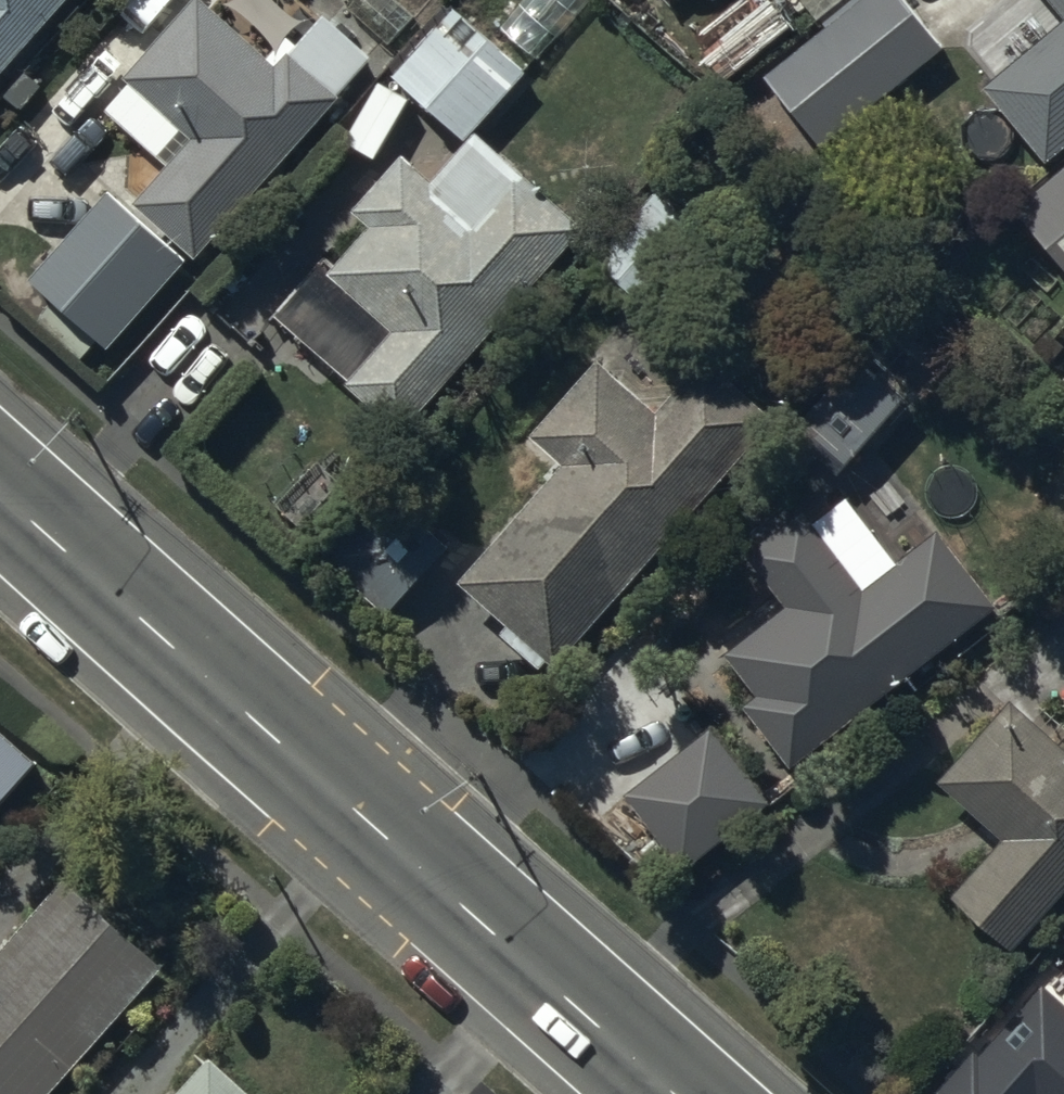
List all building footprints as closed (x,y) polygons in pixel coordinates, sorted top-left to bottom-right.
[(70,0),(0,0),(0,76),(70,0)] [(103,112),(164,168),(132,204),(193,259),(373,58),(369,54),(376,46),(330,5),(294,45),(284,36),(269,53),(252,38),(246,44),(198,0),(193,0),(121,80),(128,85),(103,112)] [(762,78),(819,149),(943,50),(903,0),(861,0),(762,78)] [(844,0),(787,0),(798,13),(804,9),(816,22),(844,0)] [(1063,19),(981,91),(1045,164),(1063,148),(1063,0),(1047,0),(1063,19)] [(729,33),(701,55),(722,83),(794,28),(773,1),(753,16),(747,8),(724,26),(729,33)] [(454,7),(389,78),(462,142),(525,74),(454,7)] [(367,228),(324,275),(380,325),(381,341),(342,384),(396,434),(580,231),(474,134),(427,184),(399,158),(349,212),(367,228)] [(702,236),(672,210),(698,180),(668,155),(579,252),(639,307),(702,236)] [(1011,210),(1063,272),(1063,164),(1011,210)] [(186,260),(107,191),(26,281),(107,352),(186,260)] [(560,466),(455,585),(503,627),(496,635),(538,671),(546,661),(554,668),(774,421),(702,357),(654,410),(597,359),(528,438),(560,466)] [(853,359),(792,430),(841,473),(903,402),(853,359)] [(382,616),(445,549),(386,495),(323,562),(382,616)] [(803,504),(739,556),(781,608),(721,657),(755,698),(741,709),(788,766),(1000,593),(936,515),(862,576),(803,504)] [(935,783),(999,841),(947,899),(1010,954),(1063,893),(1063,749),(1008,700),(935,783)] [(711,728),(621,796),(682,872),(768,804),(711,728)] [(39,765),(0,730),(0,808),(39,765)] [(0,954),(0,1093),(52,1093),(164,967),(67,879),(0,954)] [(207,1058),(174,1093),(246,1093),(207,1058)]
